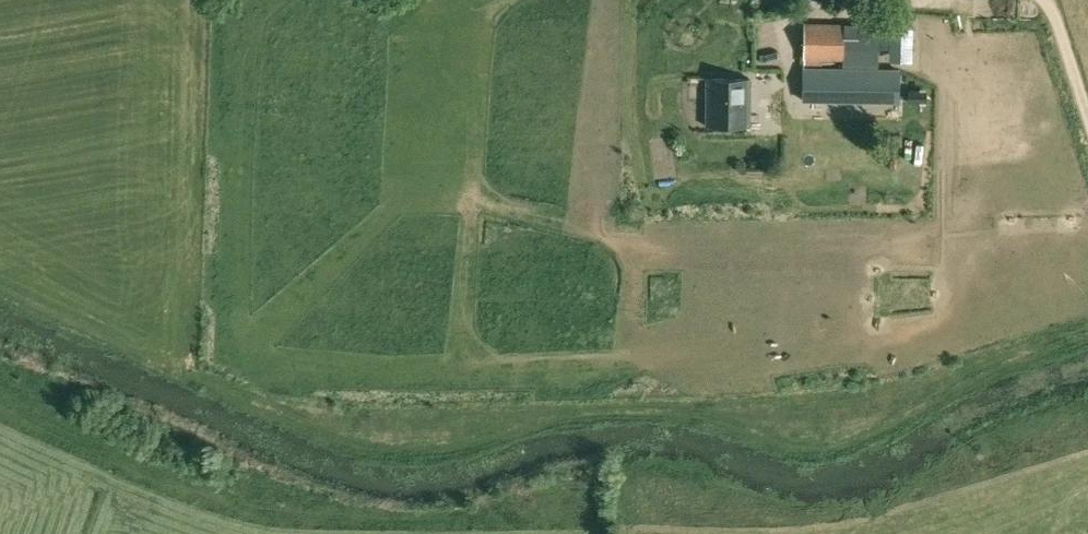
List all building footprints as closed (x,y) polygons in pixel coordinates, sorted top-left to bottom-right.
[(804,59),(804,64),(822,65),(822,60),(843,61),(843,70),(878,70),(879,25),(804,23),(803,60),(804,59)] [(899,101),(899,90),(899,77),(831,76),(831,70),(804,70),(803,100),(899,101)] [(707,126),(749,127),(750,79),(708,78),(707,126)]
